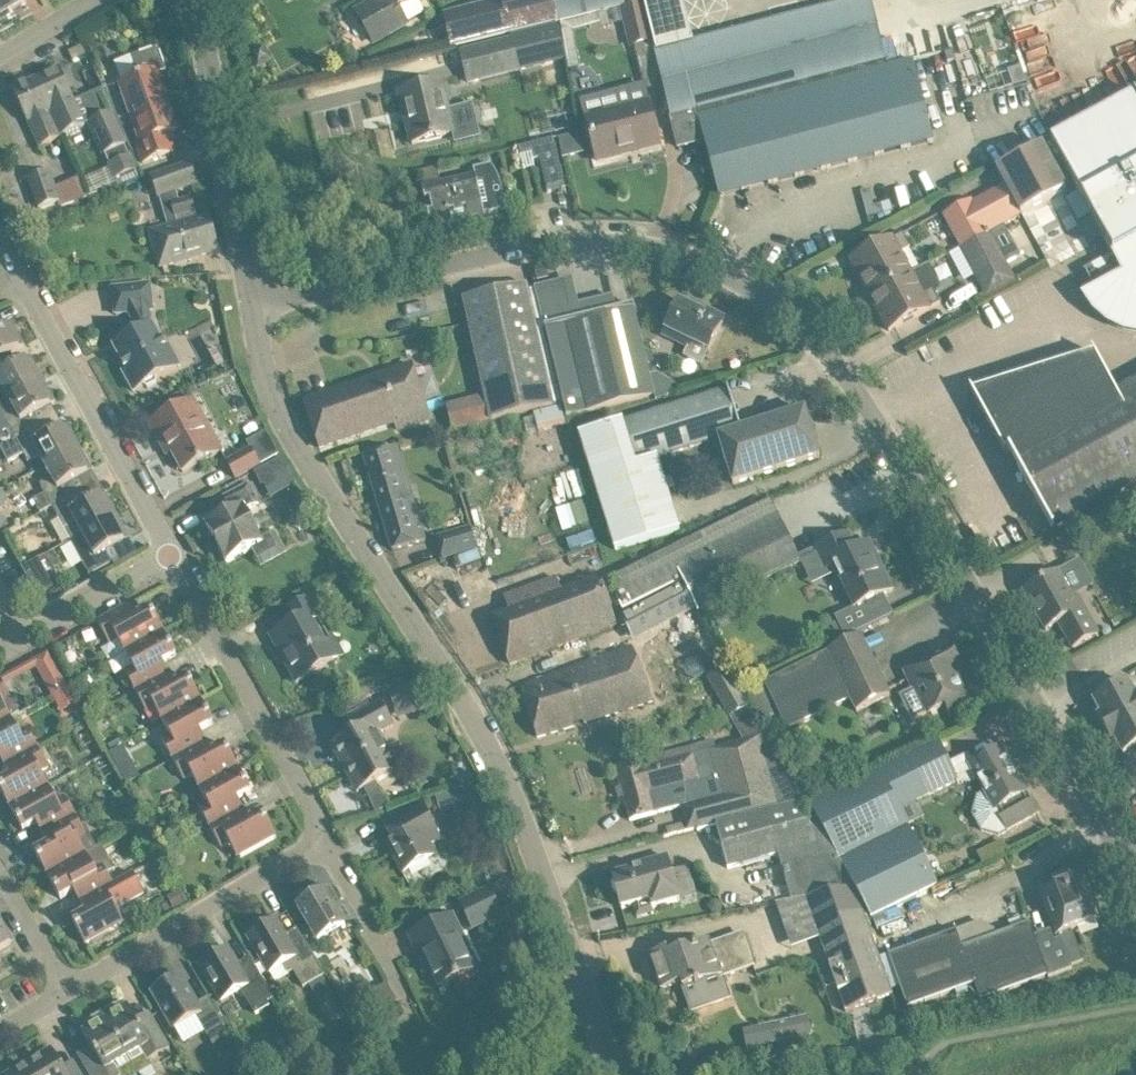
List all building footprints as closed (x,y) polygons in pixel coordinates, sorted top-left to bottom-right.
[(10,15),(8,11),(26,1),(25,0),(0,0),(0,21),(10,15)] [(372,2),(369,5),(366,8),(364,12),(363,16),(363,20),(364,24),(367,29),(370,32),(373,34),(377,36),(381,36),(385,36),(389,34),(407,24),(402,14),(399,10),(417,0),(371,0),(372,2)] [(503,2),(445,16),(453,46),(529,28),(522,0),(502,0),(503,2)] [(662,85),(673,128),(699,121),(696,110),(887,67),(870,0),(854,0),(693,42),(683,0),(522,0),(529,28),(555,21),(556,23),(603,11),(641,2),(662,85)] [(646,90),(662,85),(641,2),(603,11),(606,16),(608,19),(612,22),(617,24),(622,24),(624,23),(629,47),(635,46),(646,90)] [(513,39),(461,52),(466,73),(468,82),(483,78),(520,69),(566,58),(558,25),(512,37),(513,39)] [(120,83),(128,104),(141,142),(136,144),(142,162),(174,151),(167,133),(177,130),(157,73),(167,70),(159,46),(131,56),(138,77),(120,83)] [(696,110),(699,121),(719,196),(934,140),(913,60),(887,67),(696,110)] [(74,101),(69,88),(59,68),(36,79),(62,135),(84,125),(73,101),(74,101)] [(62,135),(36,79),(12,90),(40,148),(60,138),(63,137),(62,135)] [(412,144),(434,139),(454,134),(441,82),(400,92),(400,93),(404,92),(411,121),(407,122),(412,144)] [(1135,215),(1135,94),(1135,93),(1052,138),(1101,234),(1135,215)] [(659,145),(654,123),(648,103),(587,119),(598,161),(659,145)] [(90,121),(105,154),(116,178),(136,170),(125,144),(111,112),(90,121)] [(579,132),(559,137),(563,158),(584,152),(579,132)] [(539,158),(542,171),(548,192),(566,188),(553,140),(518,149),(524,169),(534,167),(532,160),(539,158)] [(961,246),(1004,223),(1034,207),(1066,190),(1042,145),(997,169),(1005,185),(973,202),(972,200),(944,215),(961,246)] [(189,163),(169,171),(152,177),(158,196),(196,182),(189,163)] [(422,188),(426,206),(431,227),(434,227),(435,230),(451,226),(450,223),(472,218),(472,221),(484,219),(483,216),(485,215),(485,213),(488,212),(489,213),(500,210),(500,211),(501,212),(502,209),(502,206),(503,203),(503,199),(503,194),(502,190),(502,186),(500,181),(499,178),(497,174),(495,170),(492,167),(490,164),(489,165),(490,165),(474,169),(475,176),(422,188)] [(38,209),(40,209),(41,213),(88,196),(80,176),(68,181),(56,186),(50,170),(27,179),(38,209)] [(178,225),(151,233),(161,267),(218,251),(208,216),(198,219),(190,194),(189,194),(190,198),(171,203),(178,225)] [(1101,234),(1113,256),(1085,270),(1096,289),(1085,295),(1095,310),(1108,321),(1124,328),(1135,330),(1135,215),(1101,234)] [(977,277),(986,294),(988,297),(1015,282),(1005,263),(1021,255),(1004,223),(961,246),(977,277)] [(892,238),(871,250),(851,260),(870,295),(911,273),(900,252),(910,247),(903,233),(892,238)] [(911,273),(870,295),(889,331),(941,303),(934,289),(939,287),(928,265),(911,273)] [(549,277),(546,266),(535,269),(537,280),(549,277)] [(545,327),(560,391),(566,416),(588,411),(654,395),(655,399),(680,394),(679,387),(657,374),(651,375),(633,305),(616,309),(613,296),(571,306),(564,281),(535,288),(536,292),(529,294),(537,329),(545,327)] [(150,284),(135,285),(113,288),(115,314),(128,313),(139,332),(114,346),(127,370),(123,372),(133,391),(176,368),(153,325),(151,326),(149,311),(153,310),(150,284)] [(560,391),(545,327),(537,329),(529,294),(527,284),(462,299),(489,420),(554,406),(552,393),(560,391)] [(709,351),(715,337),(725,317),(697,304),(695,309),(679,301),(665,330),(681,338),(678,343),(689,348),(692,343),(709,351)] [(2,358),(24,346),(12,323),(0,329),(0,359),(2,358)] [(1135,483),(1135,380),(1116,391),(1094,351),(1092,352),(1094,354),(973,392),(972,389),(970,390),(1005,453),(1006,453),(1006,452),(1009,451),(1052,530),(1055,528),(1054,528),(1135,483)] [(0,359),(0,389),(1,388),(7,399),(43,380),(30,357),(8,369),(2,358),(0,359)] [(430,419),(419,386),(412,365),(304,402),(319,448),(397,422),(399,430),(430,419)] [(43,380),(7,399),(12,409),(2,415),(15,439),(39,426),(32,415),(55,403),(43,380)] [(729,389),(707,395),(642,416),(579,434),(615,550),(679,530),(658,457),(721,438),(733,481),(798,464),(820,457),(805,410),(741,430),(729,389)] [(183,472),(203,461),(222,450),(194,399),(150,423),(163,446),(168,443),(174,455),(170,458),(177,470),(181,469),(183,472)] [(533,418),(522,421),(526,434),(536,431),(537,433),(564,426),(560,407),(532,413),(533,418)] [(45,437),(39,426),(15,439),(0,447),(8,462),(23,454),(27,461),(37,455),(44,467),(80,447),(67,425),(45,437)] [(397,446),(364,455),(392,550),(425,540),(397,446)] [(92,470),(80,447),(44,467),(49,477),(39,483),(45,494),(33,500),(40,512),(52,506),(75,494),(70,483),(92,470)] [(251,450),(228,462),(237,477),(260,465),(251,450)] [(260,565),(280,554),(285,551),(274,532),(260,539),(245,512),(259,504),(248,483),(223,497),(232,512),(206,526),(227,563),(252,549),(260,565)] [(82,505),(75,494),(52,506),(70,540),(117,515),(104,493),(82,505)] [(559,509),(566,528),(590,519),(583,501),(559,509)] [(801,562),(797,555),(781,522),(771,501),(607,580),(623,611),(682,582),(697,613),(801,562)] [(70,540),(76,551),(89,575),(113,562),(107,551),(129,538),(117,515),(70,540)] [(470,526),(436,536),(443,559),(477,549),(470,526)] [(811,584),(837,572),(855,608),(893,590),(879,562),(874,564),(864,543),(856,547),(848,532),(815,549),(814,547),(797,555),(801,562),(811,584)] [(38,558),(21,568),(37,596),(54,587),(38,558)] [(1072,647),(1098,633),(1084,608),(1078,610),(1057,573),(1024,591),(1046,630),(1058,623),(1072,647)] [(561,592),(556,579),(505,597),(510,612),(493,618),(510,664),(617,625),(599,578),(561,592)] [(682,586),(621,618),(630,636),(643,629),(645,632),(692,606),(682,586)] [(343,657),(318,611),(310,597),(285,611),(292,624),(270,636),(297,683),(343,657)] [(131,604),(98,622),(108,642),(117,637),(125,653),(164,632),(151,609),(138,616),(131,604)] [(164,632),(125,653),(133,668),(125,672),(135,691),(169,673),(163,662),(176,655),(164,632)] [(874,663),(859,671),(846,645),(862,638),(861,635),(841,645),(767,681),(763,682),(761,679),(744,687),(768,732),(784,724),(787,730),(850,698),(856,710),(889,695),(874,663)] [(633,647),(543,680),(521,687),(538,737),(573,726),(573,725),(584,721),(584,723),(653,701),(646,680),(633,647)] [(953,670),(961,666),(953,648),(905,671),(913,689),(899,695),(912,721),(928,712),(929,714),(946,705),(948,710),(967,700),(953,670)] [(721,797),(682,807),(688,830),(726,820),(748,814),(778,806),(802,799),(726,665),(705,678),(743,740),(708,749),(721,797)] [(169,673),(135,691),(146,711),(155,707),(162,721),(201,700),(188,677),(175,684),(169,673)] [(349,702),(364,697),(389,689),(385,676),(345,689),(349,702)] [(11,698),(0,679),(0,724),(11,718),(3,704),(11,699),(11,698)] [(422,680),(401,686),(388,693),(394,711),(434,698),(422,680)] [(1093,701),(1106,723),(1102,726),(1111,742),(1115,739),(1124,755),(1135,748),(1135,699),(1127,682),(1093,701)] [(206,741),(200,730),(213,723),(201,700),(162,721),(171,736),(162,741),(173,760),(206,741)] [(357,792),(391,773),(398,769),(378,735),(393,727),(379,703),(345,722),(352,734),(332,745),(357,792)] [(11,718),(0,724),(0,757),(5,766),(10,763),(38,748),(27,728),(19,733),(11,718)] [(212,753),(206,741),(173,760),(184,780),(192,775),(200,789),(238,768),(226,745),(212,753)] [(821,826),(854,888),(871,919),(938,886),(899,809),(958,780),(939,741),(879,770),(810,805),(821,826)] [(123,745),(109,752),(115,763),(128,756),(123,745)] [(681,805),(682,807),(721,797),(708,749),(694,753),(692,747),(616,767),(622,787),(615,789),(619,804),(626,802),(630,819),(681,805)] [(10,763),(5,766),(11,777),(0,783),(0,789),(10,807),(49,786),(41,772),(49,767),(38,748),(10,763)] [(970,765),(985,792),(977,796),(973,813),(982,830),(1000,835),(1039,813),(1032,800),(1028,803),(1023,794),(1025,793),(1000,748),(970,765)] [(238,768),(200,789),(208,805),(200,810),(210,828),(243,810),(237,798),(251,791),(238,768)] [(478,783),(437,796),(443,815),(484,802),(483,799),(479,786),(478,783)] [(36,823),(42,834),(47,831),(75,816),(65,797),(57,802),(49,786),(10,807),(23,830),(36,823)] [(779,855),(792,900),(854,888),(821,826),(812,828),(804,801),(716,824),(728,868),(779,855)] [(440,838),(437,832),(422,805),(385,825),(393,839),(386,843),(391,852),(403,873),(436,855),(430,844),(440,838)] [(250,821),(243,810),(210,828),(221,847),(229,843),(237,858),(276,837),(263,813),(250,821)] [(75,816),(47,831),(42,834),(48,845),(35,853),(47,876),(98,848),(85,825),(81,827),(75,816)] [(73,891),(80,902),(113,884),(107,873),(115,869),(102,846),(98,848),(47,876),(60,898),(73,891)] [(651,909),(672,903),(679,901),(679,899),(696,894),(688,866),(671,871),(667,857),(641,864),(642,866),(612,875),(621,908),(648,901),(651,909)] [(113,884),(80,902),(86,913),(72,921),(85,944),(124,923),(115,908),(144,892),(133,873),(113,884)] [(1058,935),(1098,920),(1083,878),(1066,885),(1065,881),(1061,879),(1056,881),(1054,885),(1055,889),(1043,894),(1058,935)] [(762,907),(776,905),(791,948),(819,938),(832,974),(822,977),(826,987),(827,987),(830,996),(839,993),(845,1012),(892,995),(854,888),(792,900),(759,906),(760,909),(762,908),(762,907)] [(489,890),(459,904),(471,929),(501,915),(489,890)] [(316,939),(306,944),(318,964),(321,969),(336,961),(324,940),(357,921),(346,902),(334,908),(324,891),(297,906),(316,939)] [(440,986),(478,968),(478,966),(473,969),(457,936),(462,934),(453,915),(409,936),(421,960),(426,957),(440,986)] [(318,964),(306,944),(299,932),(293,936),(286,936),(276,919),(247,936),(269,973),(282,965),(287,973),(293,969),(303,986),(324,974),(321,969),(318,964)] [(1048,974),(1048,973),(1067,966),(1067,967),(1083,961),(1078,946),(1064,951),(1060,939),(1054,941),(1050,931),(1034,937),(1029,922),(1028,923),(1029,924),(996,936),(994,932),(984,927),(982,922),(956,931),(956,930),(955,931),(955,932),(890,955),(889,954),(888,954),(908,1006),(972,982),(978,999),(1047,973),(1047,974),(1048,974)] [(10,944),(0,926),(0,950),(10,944)] [(681,982),(684,988),(688,1001),(694,1004),(723,993),(725,988),(721,977),(754,965),(742,934),(710,945),(709,941),(673,954),(671,949),(650,956),(662,989),(681,982)] [(199,964),(221,1001),(230,1016),(249,1004),(270,992),(255,967),(243,974),(228,947),(199,964)] [(152,991),(163,1011),(174,1030),(196,1017),(207,1036),(225,1026),(208,998),(197,1004),(180,975),(152,991)] [(323,976),(309,984),(320,1002),(333,994),(323,976)] [(373,991),(354,1002),(343,1008),(344,1009),(350,1019),(354,1025),(383,1008),(373,991)] [(101,1012),(138,1074),(154,1065),(151,1059),(170,1048),(148,1012),(136,1019),(128,1005),(124,1008),(121,1003),(112,1005),(101,1012)] [(138,1074),(101,1012),(88,1020),(84,1025),(86,1030),(82,1032),(93,1052),(81,1059),(91,1074),(137,1074),(138,1074)] [(812,1035),(807,1016),(781,1021),(785,1041),(812,1035)] [(761,1047),(785,1041),(781,1021),(757,1027),(761,1047)] [(29,1064),(35,1074),(82,1074),(78,1068),(66,1074),(52,1051),(29,1064)] [(29,1064),(10,1074),(35,1074),(29,1064)]
